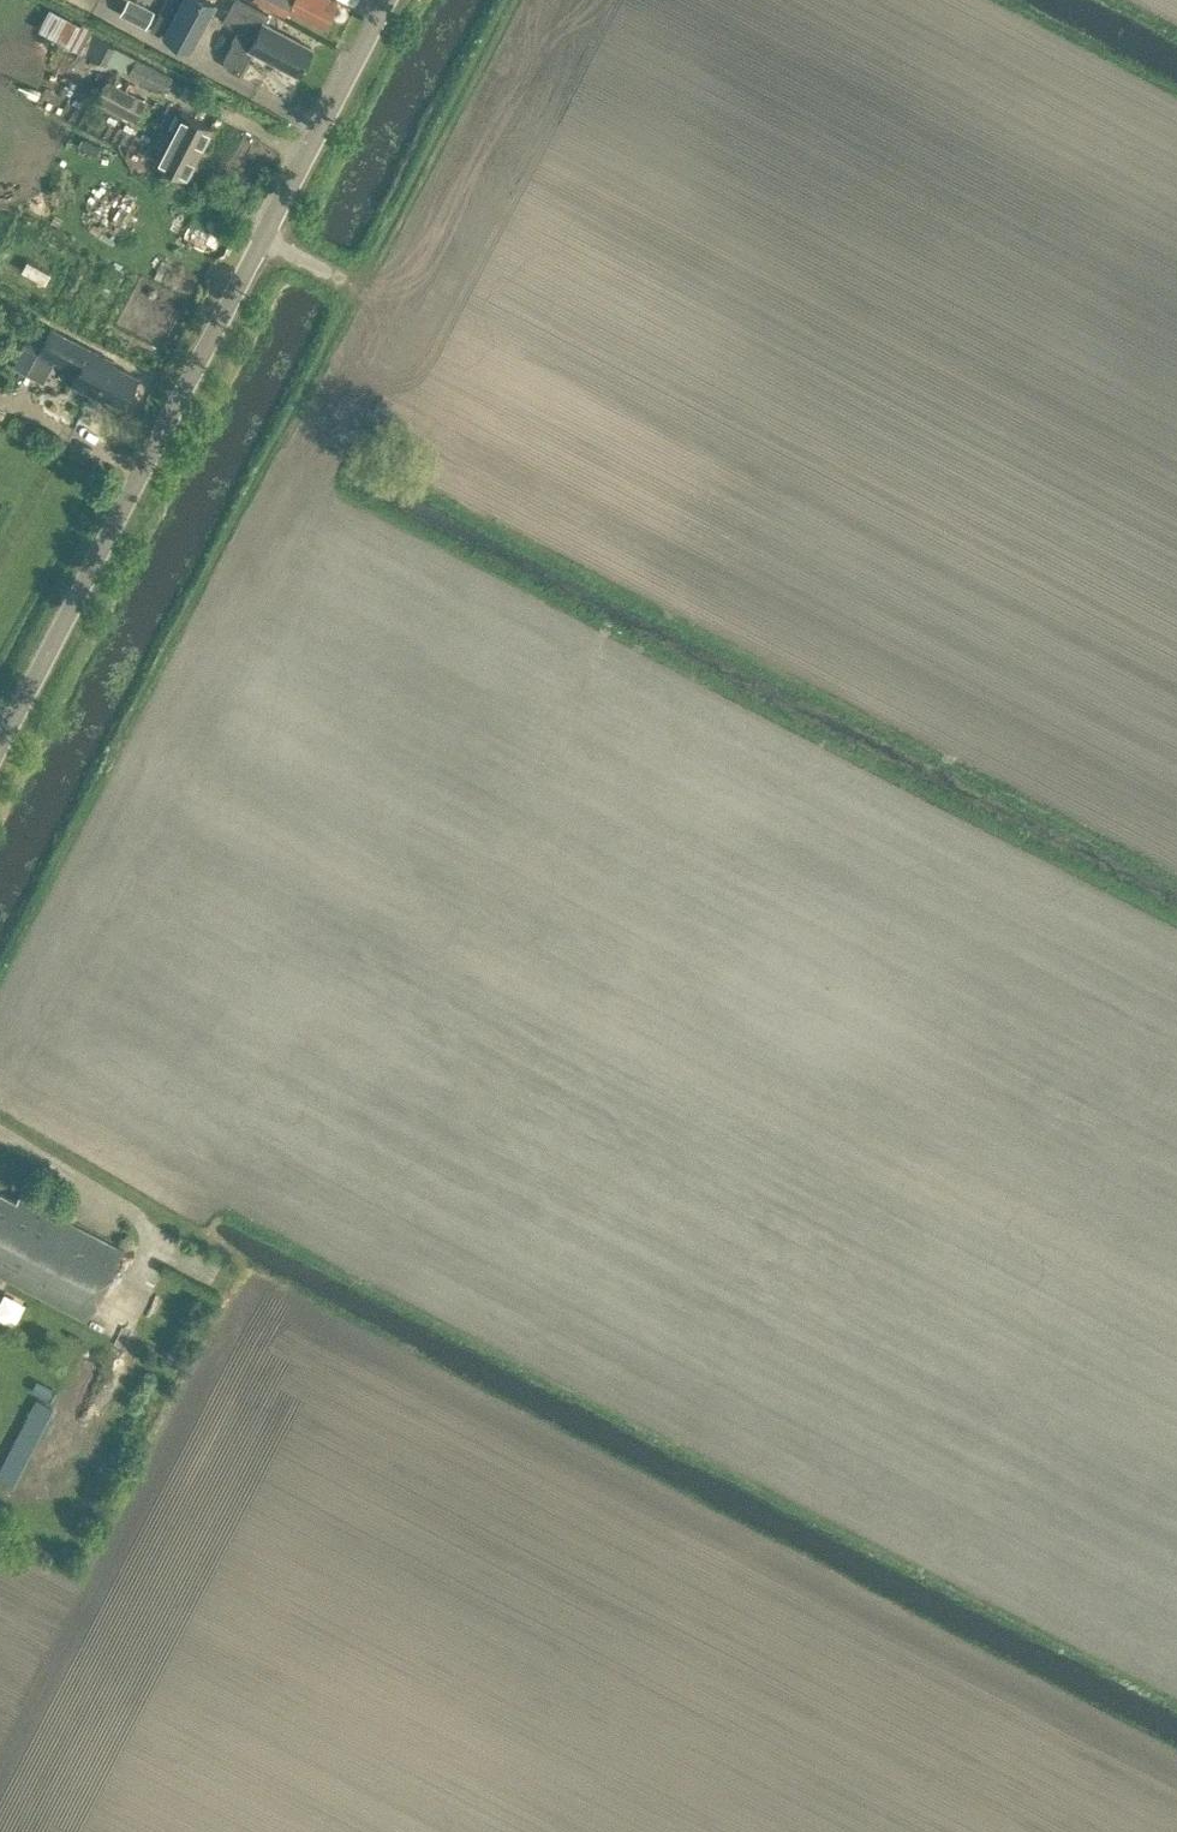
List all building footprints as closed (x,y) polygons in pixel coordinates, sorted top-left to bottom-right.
[(146,27),(154,11),(134,0),(127,0),(120,13),(146,27)] [(149,30),(158,34),(176,0),(165,0),(149,30)] [(216,3),(210,0),(181,0),(162,36),(190,51),(216,3)] [(248,46),(298,72),(311,47),(263,22),(267,14),(242,0),(233,0),(222,20),(253,37),(248,46)] [(335,0),(262,0),(284,12),(287,6),(322,25),(335,0)] [(81,50),(106,63),(107,61),(115,46),(90,33),(81,50)] [(172,76),(136,57),(115,46),(107,61),(128,72),(164,91),(172,76)] [(146,99),(106,79),(96,100),(135,120),(146,99)] [(187,176),(212,127),(181,111),(169,133),(161,130),(155,141),(163,145),(155,160),(187,176)] [(114,359),(50,326),(37,319),(13,366),(26,373),(38,350),(55,359),(77,370),(71,382),(103,399),(105,396),(123,405),(138,375),(113,362),(114,359)] [(85,1317),(122,1248),(20,1195),(17,1201),(0,1192),(0,1273),(85,1317)] [(8,1475),(28,1483),(60,1399),(40,1391),(8,1475)]
